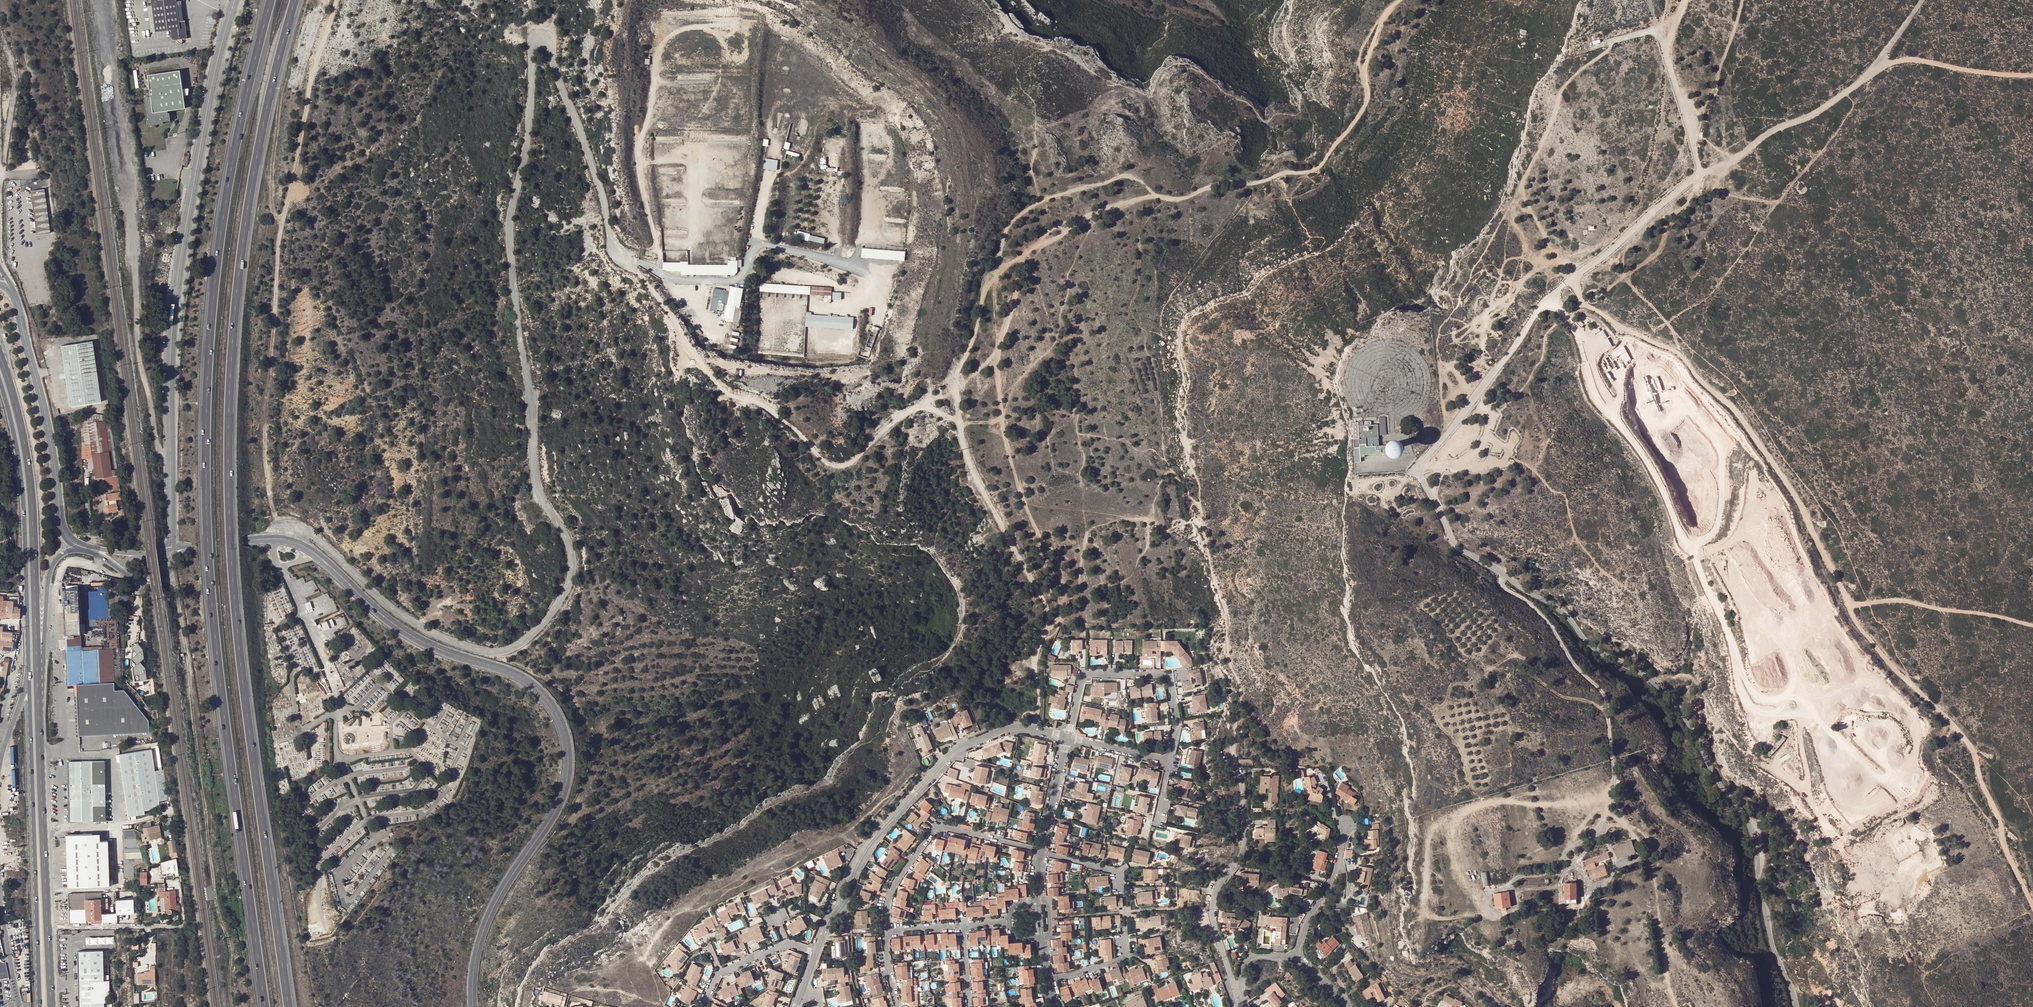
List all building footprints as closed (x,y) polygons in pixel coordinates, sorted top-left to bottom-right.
[(176,14),(175,2),(150,6),(150,7),(151,18),(176,14)] [(153,27),(153,30),(184,26),(184,21),(182,21),(177,22),(176,14),(151,18),(153,27)] [(169,31),(170,41),(175,40),(181,39),(186,38),(184,26),(153,30),(154,33),(169,31)] [(179,69),(147,74),(149,94),(182,89),(182,88),(179,69)] [(183,95),(182,89),(149,94),(149,96),(143,96),(146,118),(148,118),(148,119),(146,119),(147,124),(162,122),(163,120),(170,120),(169,112),(167,112),(167,109),(184,107),(183,95)] [(765,159),(763,169),(776,170),(777,161),(765,159)] [(50,233),(44,188),(30,190),(36,234),(50,233)] [(809,235),(808,240),(822,243),(823,238),(809,235)] [(861,258),(904,261),(905,253),(862,250),(861,258)] [(737,261),(729,261),(728,263),(728,267),(688,267),(688,265),(663,265),(663,269),(672,271),(681,271),(681,274),(734,275),(737,272),(737,261)] [(808,286),(760,284),(760,291),(808,294),(808,292),(808,286)] [(831,295),(832,287),(808,286),(808,292),(810,292),(810,294),(831,295)] [(730,291),(714,288),(710,310),(717,312),(717,309),(722,310),(723,304),(726,305),(735,306),(742,308),(745,294),(732,291),(730,291)] [(739,321),(742,308),(735,306),(733,320),(735,320),(739,321)] [(806,326),(853,329),(854,318),(848,317),(844,317),(831,316),(828,316),(811,315),(806,314),(806,326)] [(61,346),(69,406),(100,402),(92,341),(61,346)] [(1626,345),(1612,352),(1615,358),(1629,351),(1626,345)] [(80,413),(81,427),(88,427),(87,423),(109,420),(109,416),(80,413)] [(90,444),(92,454),(114,451),(109,420),(87,423),(88,427),(90,444)] [(1352,423),(1354,463),(1360,463),(1359,457),(1394,455),(1394,445),(1379,446),(1378,425),(1370,425),(1370,422),(1352,423)] [(90,444),(88,427),(81,427),(80,427),(81,445),(90,444)] [(1416,452),(1414,438),(1401,441),(1404,454),(1416,452)] [(117,476),(114,451),(92,454),(95,479),(105,477),(112,477),(117,476)] [(117,476),(112,477),(113,484),(114,493),(105,494),(106,500),(107,500),(107,504),(106,505),(105,506),(105,507),(104,507),(104,508),(104,509),(105,510),(105,511),(106,511),(107,512),(108,512),(121,510),(122,510),(117,476)] [(736,533),(746,530),(742,516),(737,518),(731,497),(723,499),(728,515),(731,514),(736,533)] [(109,617),(108,585),(99,586),(99,590),(95,591),(88,591),(89,618),(94,618),(109,617)] [(76,637),(75,634),(82,634),(81,624),(79,589),(70,589),(63,590),(64,599),(64,605),(66,634),(67,634),(72,634),(72,637),(76,637)] [(121,601),(129,602),(130,590),(123,589),(121,601)] [(12,606),(11,616),(19,616),(19,608),(18,608),(17,608),(17,606),(12,606)] [(3,640),(11,641),(12,632),(4,631),(2,631),(1,638),(3,638),(3,640)] [(72,637),(72,634),(67,634),(67,651),(83,650),(82,634),(75,634),(76,637),(72,637)] [(1081,649),(1081,647),(1083,647),(1083,646),(1087,646),(1087,639),(1073,639),(1073,643),(1073,653),(1079,653),(1079,649),(1081,649)] [(1107,639),(1090,639),(1090,652),(1097,652),(1097,650),(1097,649),(1103,649),(1103,650),(1103,655),(1107,655),(1107,639)] [(13,641),(11,641),(3,640),(2,650),(7,651),(7,652),(10,652),(13,641)] [(1123,652),(1123,650),(1132,650),(1132,640),(1124,640),(1123,641),(1115,641),(1115,652),(1123,652)] [(1161,647),(1161,650),(1165,650),(1165,647),(1172,647),(1185,662),(1185,667),(1195,665),(1194,658),(1179,641),(1161,640),(1161,647)] [(1155,653),(1155,656),(1155,657),(1161,657),(1161,650),(1161,647),(1157,646),(1157,641),(1143,641),(1143,653),(1148,653),(1151,653),(1151,650),(1155,650),(1155,653)] [(1172,647),(1165,647),(1165,650),(1172,650),(1182,662),(1183,667),(1185,667),(1185,662),(1172,647)] [(113,649),(83,650),(67,651),(68,684),(77,683),(80,735),(150,731),(149,720),(124,689),(115,689),(114,682),(113,649)] [(1071,664),(1052,664),(1052,675),(1058,675),(1058,673),(1067,673),(1071,673),(1071,664)] [(880,667),(871,671),(876,682),(885,679),(880,667)] [(1192,678),(1192,673),(1201,671),(1200,668),(1188,671),(1189,678),(1192,678)] [(319,680),(324,678),(321,671),(315,673),(319,680)] [(1193,679),(1190,680),(1183,681),(1185,690),(1194,688),(1194,686),(1203,684),(1202,677),(1192,678),(1193,679)] [(1114,691),(1114,687),(1117,687),(1117,682),(1096,682),(1096,686),(1095,695),(1105,696),(1105,691),(1114,691)] [(1153,690),(1152,683),(1130,686),(1132,697),(1147,695),(1147,691),(1153,690)] [(1063,698),(1064,695),(1066,695),(1067,696),(1068,691),(1065,690),(1060,689),(1059,694),(1056,693),(1056,696),(1053,696),(1052,702),(1056,703),(1055,708),(1064,710),(1067,699),(1065,698),(1063,698)] [(1208,710),(1205,694),(1192,696),(1195,712),(1208,710)] [(823,696),(812,700),(815,709),(826,705),(823,696)] [(1159,706),(1159,702),(1148,703),(1148,707),(1147,707),(1147,711),(1148,717),(1149,722),(1159,721),(1157,706),(1159,706)] [(1088,706),(1086,713),(1085,718),(1093,720),(1095,721),(1099,722),(1098,725),(1104,726),(1106,719),(1107,714),(1102,713),(1102,710),(1088,706)] [(952,722),(953,726),(957,725),(956,723),(962,721),(964,727),(972,723),(966,709),(952,715),(954,718),(951,720),(952,722)] [(1120,727),(1120,729),(1119,731),(1124,733),(1127,724),(1126,719),(1119,718),(1120,715),(1111,713),(1109,720),(1106,719),(1104,726),(1103,729),(1107,730),(1108,726),(1109,724),(1120,727)] [(363,724),(366,725),(366,733),(367,733),(367,738),(363,738),(363,742),(368,742),(369,746),(373,746),(373,742),(377,742),(377,736),(380,736),(382,740),(386,737),(386,735),(386,733),(386,731),(382,728),(379,733),(374,732),(375,725),(374,720),(367,720),(367,721),(363,721),(363,724)] [(1201,729),(1205,729),(1203,720),(1193,722),(1194,730),(1192,731),(1194,739),(1202,737),(1203,736),(1201,729)] [(939,740),(943,738),(950,735),(956,733),(953,726),(952,722),(948,724),(941,727),(934,729),(939,740)] [(1162,738),(1161,730),(1144,732),(1145,743),(1153,742),(1153,739),(1153,738),(1155,737),(1156,739),(1162,738)] [(1759,742),(1762,739),(1765,743),(1770,740),(1762,730),(1757,733),(1760,737),(1757,739),(1759,742)] [(932,748),(926,734),(924,735),(921,736),(918,737),(921,747),(923,751),(923,752),(928,750),(932,748)] [(983,749),(985,754),(993,750),(994,751),(998,750),(999,753),(1004,751),(1009,752),(1010,747),(1012,748),(1013,743),(1004,740),(983,749)] [(1041,763),(1045,764),(1046,760),(1044,759),(1048,745),(1037,742),(1035,749),(1033,757),(1032,761),(1033,761),(1034,762),(1040,763),(1041,763)] [(1199,767),(1203,752),(1188,749),(1187,756),(1190,757),(1189,764),(1199,767)] [(158,802),(154,773),(151,750),(119,754),(127,817),(144,815),(143,811),(159,809),(158,802)] [(986,758),(999,753),(998,750),(994,751),(993,750),(985,754),(986,758)] [(1097,766),(1111,769),(1114,759),(1099,755),(1099,756),(1095,756),(1094,759),(1093,763),(1097,764),(1097,766)] [(1073,766),(1081,768),(1088,770),(1089,766),(1090,766),(1093,766),(1093,763),(1094,759),(1090,758),(1090,759),(1084,758),(1082,757),(1075,756),(1073,766)] [(105,808),(104,761),(69,761),(69,811),(69,821),(87,821),(87,822),(92,822),(92,821),(105,821),(105,808)] [(1031,775),(1040,777),(1043,767),(1041,767),(1041,763),(1040,763),(1034,762),(1031,775)] [(989,768),(977,765),(973,781),(984,784),(985,776),(987,776),(989,768)] [(1124,765),(1121,774),(1127,776),(1130,776),(1131,773),(1135,774),(1137,768),(1133,767),(1132,768),(1129,767),(1129,766),(1124,765)] [(1160,772),(1141,767),(1139,774),(1145,775),(1144,778),(1151,779),(1150,783),(1157,785),(1160,772)] [(949,777),(958,778),(959,769),(950,768),(949,777)] [(154,773),(158,802),(166,801),(162,772),(154,773)] [(1269,778),(1269,776),(1260,776),(1259,792),(1265,793),(1265,788),(1271,788),(1271,793),(1268,792),(1268,802),(1277,802),(1277,797),(1277,793),(1278,793),(1278,776),(1272,776),(1272,778),(1269,778)] [(1312,800),(1316,801),(1317,798),(1322,798),(1323,795),(1320,793),(1323,788),(1318,785),(1317,787),(1315,784),(1316,783),(1314,776),(1309,777),(1309,776),(1303,777),(1305,786),(1307,786),(1308,791),(1311,790),(1311,791),(1309,796),(1312,798),(1312,800)] [(1193,781),(1182,779),(1181,783),(1181,786),(1178,785),(1176,795),(1187,798),(1189,787),(1191,788),(1193,781)] [(1086,798),(1090,783),(1079,781),(1078,789),(1076,789),(1074,795),(1086,798)] [(1342,782),(1336,790),(1342,794),(1341,795),(1348,800),(1348,801),(1353,804),(1357,799),(1351,795),(1354,792),(1348,789),(1349,787),(1342,782)] [(965,788),(961,787),(945,784),(943,791),(949,793),(948,795),(962,799),(962,800),(967,801),(969,791),(965,790),(965,788)] [(1034,789),(1032,799),(1031,804),(1040,806),(1044,791),(1039,791),(1040,786),(1033,785),(1032,789),(1034,789)] [(976,803),(982,804),(989,806),(991,797),(988,796),(973,792),(970,804),(976,805),(976,803)] [(1136,798),(1138,798),(1135,811),(1146,813),(1150,797),(1137,794),(1136,798)] [(920,814),(928,820),(931,816),(928,813),(933,807),(926,800),(920,807),(923,810),(920,813),(920,814)] [(1085,821),(1097,824),(1101,805),(1090,803),(1085,821)] [(1198,809),(1178,804),(1176,814),(1185,816),(1185,814),(1197,817),(1198,809)] [(1010,810),(1001,808),(998,807),(994,806),(991,819),(992,819),(999,821),(1007,822),(1008,818),(1009,815),(1010,810)] [(1026,816),(1025,816),(1024,822),(1025,822),(1034,824),(1036,818),(1034,818),(1035,814),(1027,812),(1026,816)] [(916,828),(920,824),(921,825),(923,823),(924,824),(928,820),(920,814),(917,817),(913,814),(907,822),(916,828)] [(1139,827),(1139,824),(1141,824),(1143,816),(1134,814),(1134,818),(1131,818),(1129,824),(1127,824),(1125,832),(1137,835),(1139,827)] [(1317,829),(1322,833),(1321,838),(1327,839),(1329,828),(1313,818),(1308,825),(1309,825),(1316,830),(1317,829)] [(1275,841),(1275,819),(1267,819),(1267,825),(1265,825),(1266,827),(1255,828),(1255,832),(1254,832),(1254,838),(1259,838),(1259,833),(1265,833),(1265,841),(1275,841)] [(151,821),(143,824),(144,833),(141,834),(143,841),(162,837),(159,825),(152,826),(151,821)] [(1025,822),(1023,828),(1022,828),(1021,832),(1029,834),(1030,831),(1034,832),(1035,825),(1034,824),(1025,822)] [(1065,834),(1067,834),(1069,825),(1061,823),(1060,827),(1058,826),(1056,832),(1065,834)] [(1310,835),(1314,833),(1316,830),(1309,825),(1305,831),(1310,835)] [(143,862),(135,829),(123,829),(124,866),(124,878),(134,877),(134,866),(143,862)] [(1378,839),(1378,830),(1368,831),(1368,835),(1370,835),(1370,839),(1366,840),(1367,849),(1377,848),(1377,845),(1376,839),(1378,839)] [(891,846),(899,853),(903,848),(905,850),(915,838),(906,831),(901,838),(897,843),(895,842),(893,845),(891,843),(889,845),(891,846)] [(1026,841),(1027,837),(1029,838),(1029,834),(1021,832),(1017,831),(1015,839),(1026,841)] [(1056,844),(1065,845),(1066,842),(1064,842),(1065,834),(1056,832),(1055,840),(1057,840),(1056,844)] [(1183,833),(1180,845),(1194,848),(1196,840),(1191,839),(1192,835),(1183,833)] [(107,841),(100,841),(92,841),(92,834),(66,835),(66,853),(67,887),(109,886),(107,841)] [(937,839),(934,850),(942,852),(944,843),(945,839),(941,838),(941,840),(937,839)] [(949,838),(949,840),(948,844),(944,843),(942,852),(946,853),(948,846),(952,848),(956,848),(958,839),(949,838)] [(956,848),(955,849),(963,851),(962,856),(966,857),(968,848),(965,847),(966,841),(958,839),(956,848)] [(177,851),(175,840),(168,841),(170,854),(177,852),(177,851)] [(1618,859),(1636,852),(1631,840),(1614,846),(1618,859)] [(1089,855),(1089,853),(1089,852),(1092,852),(1100,854),(1102,844),(1091,841),(1091,844),(1085,842),(1083,849),(1082,854),(1089,855)] [(846,848),(845,844),(832,850),(833,854),(824,858),(829,869),(843,862),(839,852),(846,848)] [(1067,854),(1068,850),(1069,846),(1065,845),(1056,844),(1055,848),(1057,849),(1057,852),(1067,854)] [(889,845),(886,848),(891,852),(881,865),(889,870),(899,857),(897,856),(899,853),(891,846),(889,845)] [(972,845),(969,858),(977,860),(977,859),(979,851),(980,847),(972,845)] [(984,845),(983,848),(982,851),(979,851),(977,859),(982,860),(983,856),(988,857),(990,847),(984,845)] [(1112,846),(1109,857),(1113,858),(1114,857),(1118,858),(1124,859),(1126,849),(1112,846)] [(993,859),(992,863),(996,864),(998,855),(995,854),(996,848),(990,847),(988,857),(988,858),(993,859)] [(1025,852),(1013,850),(1011,858),(1016,859),(1024,861),(1025,856),(1024,856),(1025,852)] [(1136,850),(1133,860),(1136,861),(1141,862),(1141,861),(1150,863),(1152,854),(1136,850)] [(1315,868),(1324,871),(1327,862),(1325,861),(1325,859),(1327,853),(1317,850),(1314,861),(1316,862),(1315,868)] [(1343,858),(1352,858),(1352,850),(1346,850),(1343,858)] [(1584,861),(1586,866),(1591,880),(1607,874),(1604,864),(1596,867),(1594,863),(1609,858),(1607,853),(1584,861)] [(934,862),(927,857),(925,860),(922,858),(919,862),(927,869),(930,864),(932,865),(934,862)] [(160,862),(163,878),(179,876),(178,866),(176,858),(160,862)] [(1023,872),(1024,865),(1023,864),(1024,861),(1016,859),(1013,871),(1017,872),(1023,873),(1023,872)] [(1068,863),(1057,861),(1054,860),(1053,868),(1061,870),(1066,871),(1068,863)] [(927,869),(919,862),(914,868),(917,871),(915,873),(922,879),(924,876),(923,875),(928,869),(927,869)] [(1359,865),(1357,875),(1359,875),(1358,881),(1364,882),(1362,890),(1367,891),(1372,868),(1359,865)] [(884,877),(887,873),(879,868),(878,869),(875,875),(873,874),(870,879),(873,881),(881,886),(884,881),(882,880),(884,877)] [(1058,874),(1060,874),(1061,870),(1053,868),(1052,868),(1051,874),(1048,874),(1049,883),(1051,883),(1055,882),(1059,882),(1058,874)] [(1149,873),(1147,874),(1147,882),(1156,882),(1156,878),(1159,878),(1159,868),(1149,868),(1149,873)] [(1481,872),(1483,886),(1492,884),(1491,880),(1489,880),(1487,871),(1481,872)] [(905,877),(903,885),(907,886),(910,887),(913,888),(916,880),(920,881),(922,879),(915,873),(911,878),(905,877)] [(1253,882),(1254,874),(1240,873),(1240,876),(1240,879),(1243,879),(1242,890),(1249,890),(1249,882),(1253,882)] [(826,884),(828,884),(828,885),(830,880),(818,874),(809,893),(820,898),(823,890),(826,884)] [(794,893),(796,893),(802,893),(802,883),(794,883),(791,876),(781,881),(784,888),(787,887),(789,893),(790,894),(794,893)] [(1108,877),(1089,878),(1090,883),(1092,883),(1092,887),(1093,889),(1097,888),(1097,886),(1104,886),(1109,885),(1108,877)] [(1291,882),(1276,886),(1278,898),(1288,896),(1287,890),(1290,890),(1289,892),(1305,896),(1305,898),(1309,899),(1311,888),(1301,886),(1302,885),(1294,883),(1294,885),(1291,884),(1291,882)] [(1565,883),(1565,899),(1577,899),(1576,882),(1565,883)] [(165,883),(158,884),(158,891),(164,891),(164,896),(165,909),(167,909),(172,909),(176,909),(176,910),(176,912),(180,912),(179,905),(178,905),(178,903),(176,903),(175,890),(165,891),(165,883)] [(769,898),(768,895),(767,892),(772,890),(773,893),(778,891),(775,884),(765,888),(766,889),(752,895),(755,904),(769,898)] [(874,891),(879,892),(880,887),(872,884),(872,885),(866,884),(865,887),(874,891)] [(1055,884),(1051,885),(1052,887),(1049,888),(1050,896),(1053,896),(1059,895),(1060,895),(1059,887),(1061,887),(1060,884),(1055,884)] [(1019,885),(1019,888),(1020,898),(1023,898),(1023,895),(1027,895),(1027,885),(1019,885)] [(870,898),(871,894),(873,895),(874,891),(865,887),(864,887),(863,891),(861,890),(859,899),(868,902),(870,898)] [(908,892),(914,894),(915,891),(910,889),(906,888),(905,891),(899,889),(897,897),(905,900),(908,892)] [(778,891),(782,899),(788,897),(787,894),(786,892),(784,893),(782,889),(778,891)] [(1139,902),(1148,901),(1148,903),(1148,904),(1154,904),(1154,901),(1159,900),(1158,891),(1142,893),(1138,894),(1139,902)] [(1508,891),(1494,893),(1496,908),(1500,907),(1506,907),(1510,906),(1508,891)] [(134,899),(116,900),(117,913),(102,914),(101,892),(68,893),(68,898),(69,923),(87,923),(87,919),(102,919),(102,922),(117,922),(117,914),(134,913),(134,899)] [(1112,911),(1121,910),(1120,907),(1124,907),(1124,898),(1120,899),(1118,899),(1117,896),(1106,897),(1106,905),(1112,905),(1112,909),(1112,911)] [(909,911),(910,907),(905,906),(907,900),(905,900),(897,897),(895,903),(900,904),(899,908),(907,910),(909,911)] [(1002,908),(1007,908),(1006,899),(1006,897),(997,897),(997,898),(998,906),(998,911),(1003,910),(1002,908)] [(746,910),(742,900),(738,901),(742,912),(746,910)] [(990,906),(990,900),(986,901),(987,909),(990,909),(991,915),(999,915),(998,911),(998,906),(990,906)] [(956,909),(955,901),(954,901),(954,903),(947,903),(948,909),(956,909)] [(960,911),(959,901),(955,901),(956,909),(948,909),(948,918),(957,917),(956,911),(960,911)] [(982,901),(983,907),(975,907),(976,916),(984,916),(983,910),(987,909),(986,901),(982,901)] [(976,916),(975,907),(967,908),(967,902),(963,902),(963,911),(966,911),(967,917),(976,916)] [(1071,907),(1071,905),(1070,902),(1060,902),(1060,908),(1065,908),(1065,911),(1074,911),(1074,907),(1071,907)] [(729,915),(733,913),(739,911),(735,903),(726,907),(727,908),(718,912),(722,921),(730,917),(729,915)] [(936,913),(936,904),(932,905),(932,910),(924,911),(925,918),(925,920),(933,919),(933,913),(936,913)] [(948,918),(948,909),(943,910),(940,910),(939,904),(936,904),(936,913),(939,913),(940,919),(948,918)] [(899,908),(893,906),(892,910),(894,910),(893,914),(905,918),(907,910),(899,908)] [(868,924),(867,918),(867,911),(855,912),(857,930),(867,929),(867,924),(868,924)] [(1230,925),(1235,925),(1246,931),(1251,923),(1242,918),(1242,917),(1235,916),(1235,913),(1222,912),(1222,917),(1225,917),(1224,929),(1230,930),(1230,925)] [(1368,919),(1367,913),(1353,917),(1354,922),(1357,921),(1359,929),(1360,929),(1361,933),(1362,937),(1367,936),(1373,934),(1368,919)] [(696,926),(697,929),(699,933),(702,932),(703,935),(709,933),(708,930),(708,929),(715,926),(719,924),(715,915),(704,920),(705,923),(696,926)] [(792,932),(799,928),(800,930),(808,926),(803,916),(787,925),(792,932)] [(1097,927),(1097,928),(1104,927),(1112,927),(1112,916),(1096,917),(1096,920),(1096,922),(1097,927)] [(1163,927),(1162,916),(1140,918),(1141,928),(1145,928),(1145,926),(1153,925),(1153,927),(1163,927)] [(1271,943),(1285,944),(1287,917),(1268,916),(1267,930),(1271,930),(1271,943)] [(1072,931),(1073,931),(1072,924),(1075,924),(1074,920),(1066,921),(1066,924),(1061,924),(1062,932),(1072,931)] [(764,937),(760,926),(741,934),(743,939),(744,942),(747,940),(748,941),(755,938),(756,941),(764,937)] [(702,932),(699,933),(697,929),(694,931),(697,938),(703,935),(702,932)] [(993,930),(993,936),(990,936),(991,945),(994,944),(994,941),(1001,940),(1000,933),(1000,929),(993,930)] [(987,944),(987,945),(991,945),(990,936),(987,936),(986,930),(978,931),(979,940),(987,940),(987,944)] [(974,931),(974,933),(969,933),(970,941),(970,945),(979,944),(979,940),(978,931),(974,931)] [(1319,946),(1317,947),(1324,954),(1327,957),(1332,952),(1331,951),(1339,943),(1332,936),(1332,933),(1330,933),(1329,933),(1327,933),(1326,933),(1324,932),(1325,940),(1322,943),(1319,940),(1316,943),(1319,946)] [(942,944),(949,944),(949,933),(941,934),(942,940),(939,940),(939,948),(943,948),(942,944)] [(949,944),(950,946),(957,945),(958,945),(957,942),(956,934),(952,934),(952,933),(949,933),(949,944)] [(1001,947),(1009,946),(1009,943),(1008,935),(1004,935),(1004,933),(1000,933),(1001,940),(1001,947)] [(926,935),(927,940),(927,944),(927,945),(935,945),(936,949),(939,948),(939,940),(935,940),(934,934),(926,935)] [(905,945),(913,945),(912,935),(904,936),(904,941),(901,942),(902,951),(906,951),(906,949),(905,945)] [(912,935),(913,945),(921,944),(921,950),(925,949),(925,944),(925,941),(921,941),(920,935),(912,935)] [(837,943),(835,944),(836,956),(846,956),(844,939),(843,939),(842,936),(833,936),(834,940),(837,940),(837,943)] [(893,946),(893,950),(900,949),(900,936),(897,936),(897,938),(892,938),(893,946)] [(1368,938),(1369,945),(1375,943),(1377,943),(1375,936),(1368,938)] [(867,953),(872,952),(876,952),(875,937),(864,938),(864,942),(866,942),(867,953)] [(1145,940),(1146,948),(1150,947),(1151,953),(1160,952),(1164,951),(1162,937),(1145,940)] [(737,938),(726,943),(725,941),(719,943),(724,953),(734,948),(740,946),(741,949),(746,947),(744,942),(743,939),(738,941),(737,938)] [(1057,948),(1057,951),(1067,950),(1067,947),(1064,947),(1063,939),(1062,939),(1056,939),(1053,939),(1054,948),(1057,948)] [(1111,940),(1101,940),(1102,947),(1102,955),(1105,955),(1105,962),(1113,959),(1111,940)] [(1023,955),(1032,954),(1031,944),(1027,944),(1027,942),(1022,942),(1023,952),(1023,955)] [(681,944),(679,947),(681,949),(675,955),(673,953),(668,958),(677,965),(679,963),(681,965),(683,963),(682,962),(688,956),(685,953),(687,949),(681,944)] [(1324,954),(1317,947),(1315,949),(1322,956),(1324,954)] [(1055,956),(1056,964),(1066,962),(1065,954),(1068,954),(1067,950),(1057,951),(1057,955),(1055,956)] [(78,951),(79,1006),(109,1006),(108,975),(104,975),(103,951),(78,951)] [(802,954),(794,951),(793,954),(791,954),(786,969),(795,972),(802,954)] [(868,971),(868,967),(870,967),(874,967),(872,952),(867,953),(864,953),(862,953),(862,959),(863,967),(860,968),(860,971),(868,971)] [(1160,968),(1158,968),(1159,973),(1169,971),(1169,966),(1171,966),(1169,958),(1168,959),(1167,955),(1161,956),(1158,957),(1159,961),(1158,961),(1159,964),(1160,968)] [(679,963),(677,965),(668,958),(666,960),(677,970),(681,965),(679,963)] [(980,959),(975,959),(975,963),(972,964),(972,970),(982,969),(982,963),(983,963),(983,959),(980,959)] [(1349,969),(1350,968),(1358,979),(1363,975),(1355,964),(1354,965),(1350,959),(1345,963),(1349,969)] [(951,960),(946,960),(946,965),(948,965),(949,970),(959,970),(959,964),(955,964),(955,960),(953,960),(951,960)] [(1066,962),(1056,964),(1057,968),(1059,967),(1060,972),(1071,970),(1070,967),(1069,961),(1069,962),(1066,962)] [(897,972),(908,971),(907,967),(907,962),(902,962),(901,962),(898,963),(898,966),(897,966),(897,972)] [(1214,962),(1210,964),(1215,975),(1219,973),(1214,962)] [(693,963),(686,976),(690,978),(688,982),(696,986),(696,985),(698,982),(696,981),(700,972),(702,967),(693,963)] [(149,984),(148,982),(156,982),(155,966),(150,966),(151,968),(151,971),(146,972),(145,972),(145,973),(139,973),(139,984),(149,984)] [(840,977),(841,978),(841,982),(845,981),(849,980),(849,977),(849,973),(845,974),(844,966),(823,968),(823,976),(828,976),(828,979),(837,978),(837,977),(840,977)] [(1020,967),(1020,971),(1022,971),(1023,978),(1024,978),(1034,977),(1033,970),(1029,970),(1029,967),(1024,967),(1020,967)] [(1111,970),(1112,972),(1114,979),(1118,978),(1119,981),(1125,979),(1129,978),(1127,973),(1125,968),(1121,969),(1120,967),(1111,970)] [(1130,972),(1127,973),(1129,978),(1129,981),(1131,984),(1131,985),(1147,979),(1143,967),(1136,969),(1136,968),(1129,970),(1130,972)] [(781,979),(784,973),(770,968),(769,972),(770,972),(768,978),(770,979),(770,981),(769,983),(777,986),(779,987),(781,979)] [(1358,979),(1350,968),(1349,969),(1356,979),(1358,979)] [(984,976),(983,976),(983,969),(982,969),(972,970),(972,977),(976,977),(976,980),(980,980),(985,979),(984,976)] [(740,986),(741,987),(746,985),(745,983),(755,979),(751,970),(741,974),(742,975),(736,978),(740,986)] [(949,978),(947,978),(948,981),(953,981),(956,981),(956,977),(960,977),(959,970),(949,970),(948,970),(949,978)] [(913,978),(908,978),(908,976),(908,971),(897,972),(898,979),(904,979),(904,982),(913,982),(913,978)] [(1192,991),(1203,987),(1202,985),(1212,982),(1210,975),(1208,976),(1206,972),(1201,974),(1201,972),(1191,976),(1193,984),(1189,985),(1192,991)] [(868,980),(869,987),(871,994),(882,992),(880,984),(878,985),(877,978),(878,977),(878,973),(863,976),(864,980),(866,980),(868,980)] [(1222,981),(1219,973),(1215,975),(1213,975),(1217,983),(1222,981)] [(1371,986),(1377,983),(1380,981),(1373,976),(1368,980),(1371,986)] [(1024,978),(1024,984),(1025,984),(1026,987),(1027,987),(1031,987),(1034,986),(1034,983),(1035,983),(1035,977),(1034,977),(1024,978)] [(1096,978),(1095,977),(1091,979),(1094,988),(1095,992),(1104,989),(1100,977),(1096,978)] [(760,978),(752,981),(756,990),(764,987),(760,978)] [(1084,989),(1085,991),(1094,988),(1091,979),(1088,980),(1087,978),(1081,980),(1084,989)] [(1079,993),(1078,992),(1084,989),(1081,980),(1081,979),(1074,981),(1076,985),(1072,986),(1075,994),(1079,993)] [(1168,984),(1168,985),(1158,989),(1157,985),(1153,986),(1158,1001),(1162,1000),(1163,1001),(1173,997),(1172,995),(1179,993),(1179,991),(1177,986),(1180,985),(1178,980),(1168,984)] [(840,994),(842,1001),(853,999),(849,984),(846,985),(845,981),(841,982),(837,983),(838,987),(839,987),(840,994)] [(1135,986),(1136,990),(1147,986),(1149,985),(1147,981),(1135,986)] [(1380,981),(1377,983),(1382,992),(1386,991),(1380,981)] [(688,982),(687,986),(682,995),(680,999),(690,1004),(692,999),(694,994),(696,994),(697,991),(696,990),(698,987),(696,986),(688,982)] [(913,982),(904,982),(904,985),(902,985),(902,994),(912,993),(911,985),(913,985),(913,982)] [(980,982),(976,982),(973,982),(973,991),(977,991),(977,994),(986,993),(985,990),(983,990),(983,982),(980,982)] [(1276,995),(1282,990),(1275,982),(1269,987),(1273,991),(1268,995),(1276,1005),(1281,1000),(1279,998),(1276,995)] [(731,995),(732,996),(742,992),(741,987),(740,986),(737,987),(734,983),(721,988),(725,998),(731,995)] [(960,983),(957,983),(953,984),(950,984),(951,991),(948,991),(948,995),(958,994),(958,992),(961,991),(960,983)] [(1382,992),(1377,983),(1371,986),(1363,990),(1367,998),(1374,994),(1375,996),(1378,1001),(1384,997),(1382,992)] [(679,993),(682,995),(687,986),(683,984),(679,993)] [(1062,992),(1064,1000),(1068,998),(1072,997),(1072,995),(1075,994),(1072,986),(1061,990),(1062,992)] [(1264,991),(1268,995),(1273,991),(1269,987),(1264,991)] [(1034,1000),(1032,997),(1032,988),(1028,989),(1021,989),(1022,998),(1020,998),(1021,1003),(1025,1002),(1033,1000),(1034,1000)] [(776,996),(777,997),(779,993),(770,990),(769,993),(767,993),(762,1006),(765,1006),(772,1006),(776,996)] [(1282,990),(1276,995),(1279,998),(1285,994),(1282,990)] [(909,1005),(913,1005),(918,1005),(918,1001),(912,1001),(912,993),(902,994),(903,1002),(909,1002),(909,1005)] [(986,993),(977,994),(977,998),(974,998),(974,1005),(978,1005),(982,1005),(984,1005),(983,998),(986,997),(986,993)] [(548,994),(546,1003),(552,1004),(563,1006),(564,1006),(566,998),(548,994)] [(948,995),(949,999),(952,999),(952,1006),(962,1005),(962,998),(958,998),(958,994),(948,995)] [(1440,1004),(1445,1006),(1457,1006),(1458,1005),(1460,1006),(1463,1002),(1455,998),(1455,999),(1446,994),(1440,1004)] [(1125,1001),(1127,1006),(1142,1006),(1146,1005),(1143,995),(1125,1001)] [(887,1004),(885,1005),(884,1000),(883,996),(872,999),(875,1006),(888,1006),(887,1004)]
